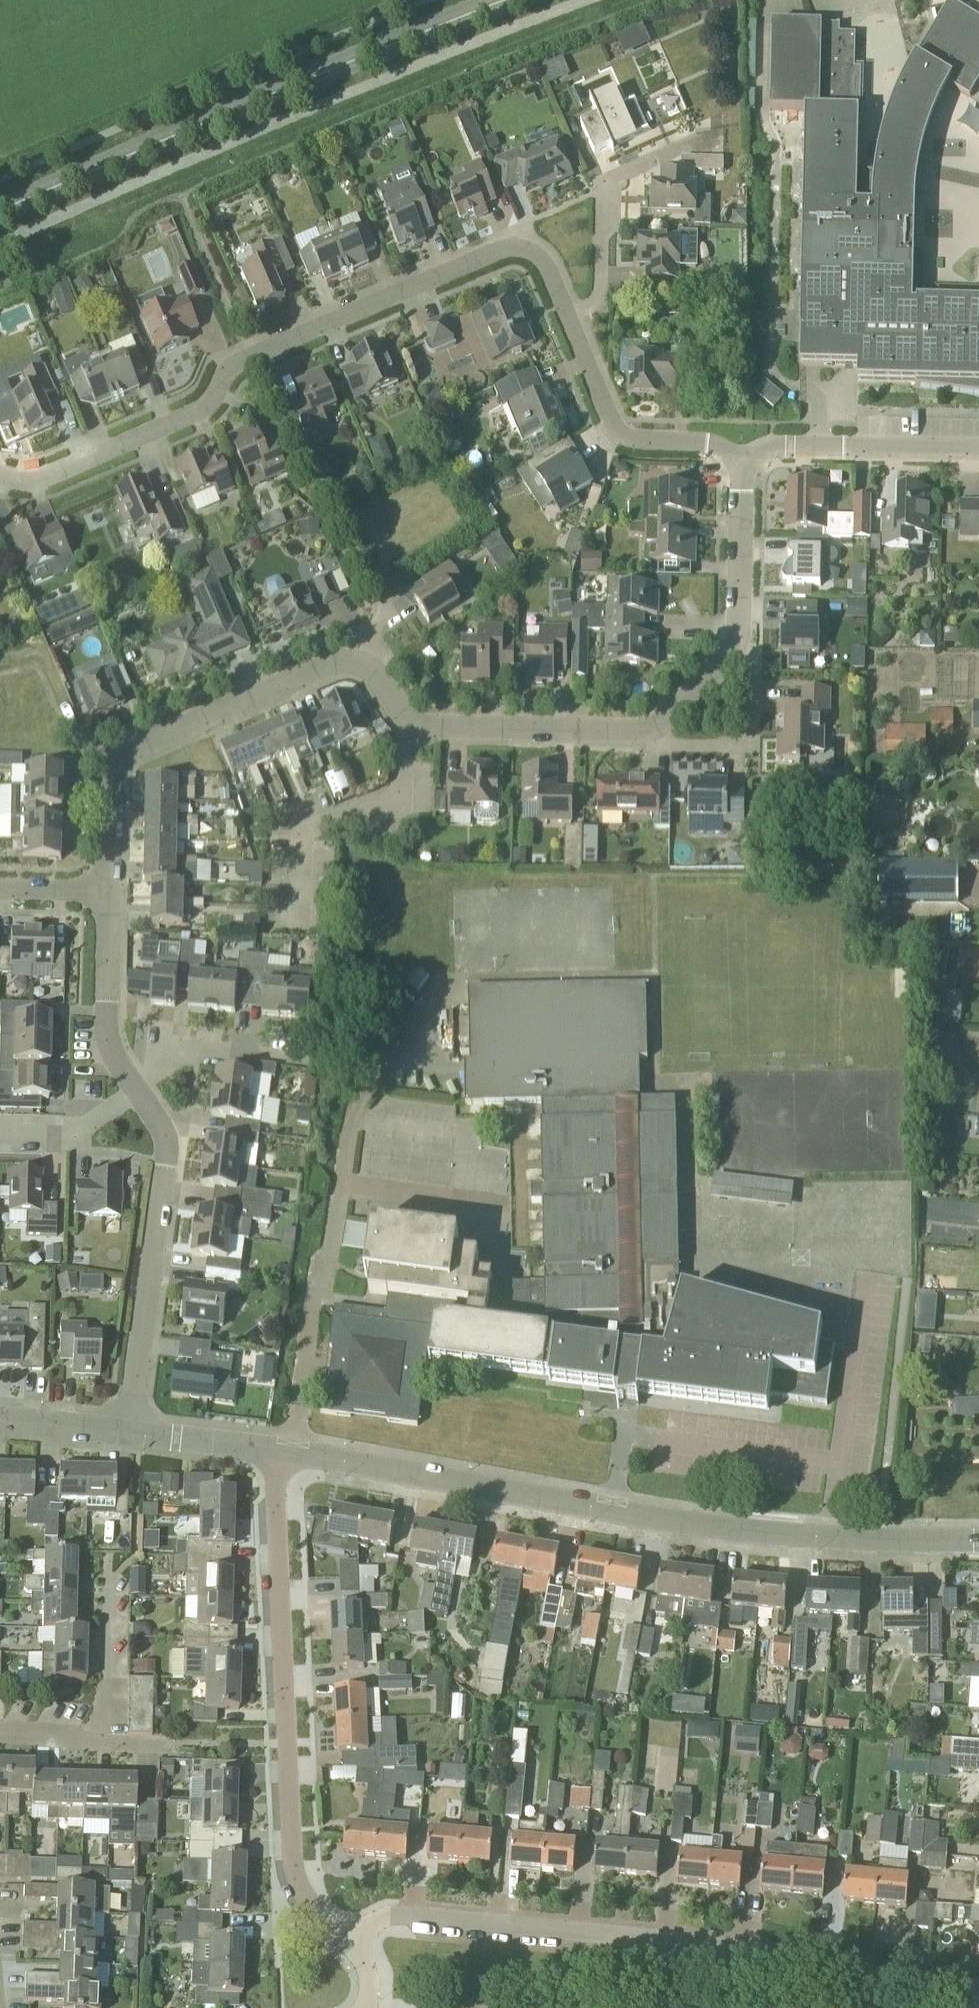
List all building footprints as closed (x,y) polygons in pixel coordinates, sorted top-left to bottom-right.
[(916,200),(917,191),(918,183),(919,174),(920,166),(922,157),(924,149),(926,141),(929,132),(932,124),(935,116),(938,108),(942,100),(946,93),(950,85),(971,98),(974,92),(966,87),(973,75),(978,79),(978,18),(951,1),(912,65),(908,71),(904,79),(900,87),(897,95),(893,104),(890,112),(887,121),(884,130),(882,138),(880,147),(878,156),(876,165),(875,174),(858,172),(860,112),(861,112),(862,69),(856,69),(856,61),(856,34),(841,34),(841,25),(838,24),(811,24),(773,24),(771,110),(806,111),(805,132),(802,132),(802,148),(805,148),(804,204),(801,204),(800,219),(803,219),(802,276),(799,276),(799,292),(802,292),(801,329),(801,330),(801,365),(833,366),(833,364),(859,364),(858,381),(916,382),(916,385),(978,394),(978,302),(919,301),(919,298),(925,297),(926,251),(915,250),(916,207),(916,200)] [(618,32),(626,51),(648,41),(640,23),(618,32)] [(543,68),(551,86),(572,77),(565,59),(543,68)] [(623,107),(616,91),(592,101),(591,101),(598,118),(582,125),(587,137),(596,156),(612,148),(614,152),(615,152),(613,148),(653,130),(653,128),(648,130),(636,101),(623,107)] [(467,105),(451,113),(470,153),(486,146),(467,105)] [(964,123),(978,131),(978,113),(971,109),(964,123)] [(400,116),(387,121),(395,138),(407,133),(400,116)] [(495,134),(484,139),(485,143),(490,153),(501,148),(495,134)] [(573,178),(559,143),(534,154),(531,147),(494,163),(505,190),(521,183),(525,193),(540,186),(542,191),(573,178)] [(705,158),(704,171),(724,172),(725,159),(705,158)] [(476,219),(489,214),(485,206),(497,201),(481,163),(463,171),(468,181),(452,187),(457,199),(452,201),(461,221),(475,215),(476,219)] [(694,184),(694,171),(683,171),(663,170),(662,184),(654,183),(653,213),(696,214),(696,197),(697,197),(697,184),(694,184)] [(275,177),(264,181),(269,192),(280,188),(275,177)] [(423,233),(435,228),(414,178),(381,193),(395,226),(390,227),(399,248),(413,242),(414,246),(427,241),(423,233)] [(345,236),(339,222),(328,227),(348,274),(354,271),(354,270),(369,263),(364,250),(376,245),(368,226),(345,236)] [(348,274),(328,227),(317,232),(317,230),(296,239),(302,254),(300,255),(310,278),(323,272),(326,282),(342,275),(343,276),(348,274)] [(680,234),(680,238),(640,237),(639,267),(648,267),(647,280),(680,281),(680,267),(681,267),(681,266),(697,266),(697,234),(680,234)] [(243,271),(260,312),(286,300),(274,273),(293,265),(282,240),(254,252),(259,265),(243,271)] [(191,299),(205,293),(193,265),(179,271),(191,299)] [(89,272),(73,280),(80,295),(96,287),(89,272)] [(730,278),(730,297),(749,297),(749,279),(730,278)] [(58,306),(74,300),(68,284),(52,290),(58,306)] [(249,300),(242,284),(237,286),(244,302),(249,300)] [(144,315),(170,303),(164,290),(138,301),(144,315)] [(199,329),(187,299),(175,305),(174,304),(143,317),(159,355),(191,342),(187,334),(199,329)] [(669,299),(669,313),(687,314),(688,299),(669,299)] [(514,356),(523,352),(522,350),(534,345),(516,301),(474,318),(492,363),(513,354),(514,356)] [(433,352),(435,352),(456,344),(454,339),(446,318),(426,326),(432,340),(426,343),(428,348),(430,351),(431,352),(433,352)] [(663,355),(649,355),(649,343),(622,342),(621,374),(629,374),(628,396),(662,397),(662,389),(676,389),(676,374),(672,374),(672,357),(663,357),(663,355)] [(368,396),(400,384),(383,345),(352,359),(355,367),(343,372),(356,401),(368,396)] [(116,361),(111,351),(101,355),(119,398),(125,396),(124,395),(140,388),(136,379),(148,373),(139,351),(116,361)] [(91,360),(95,369),(72,380),(71,380),(81,402),(93,397),(97,407),(113,400),(113,401),(119,398),(101,355),(91,360)] [(23,417),(31,436),(57,425),(45,398),(57,393),(46,367),(24,376),(30,389),(14,396),(15,398),(1,404),(9,423),(23,417)] [(545,391),(537,371),(495,389),(514,433),(518,431),(524,444),(568,426),(558,401),(554,403),(549,389),(545,391)] [(307,436),(329,427),(323,414),(338,407),(322,372),(307,378),(308,381),(298,385),(304,399),(293,404),(307,436)] [(435,390),(426,401),(440,412),(449,401),(435,390)] [(263,444),(257,430),(247,434),(246,431),(231,438),(247,475),(262,469),(267,481),(288,472),(275,440),(263,444)] [(576,467),(571,459),(579,454),(570,439),(526,466),(534,478),(525,484),(542,511),(555,503),(573,492),(575,495),(592,484),(580,465),(576,467)] [(390,453),(376,459),(381,470),(395,464),(390,453)] [(236,490),(222,457),(209,462),(206,455),(178,467),(186,485),(191,496),(193,500),(216,490),(218,497),(236,490)] [(160,512),(146,480),(119,492),(125,507),(119,508),(126,524),(131,522),(135,531),(153,524),(161,542),(185,532),(173,506),(160,512)] [(826,530),(827,484),(791,483),(790,511),(788,511),(787,529),(826,530)] [(646,525),(680,526),(681,514),(696,514),(697,487),(661,487),(660,498),(646,498),(646,525)] [(930,535),(932,491),(901,490),(900,515),(885,514),(884,547),(924,548),(924,535),(930,535)] [(871,539),(872,518),(872,498),(855,497),(854,538),(871,539)] [(963,504),(962,537),(978,537),(978,504),(963,504)] [(607,510),(597,510),(592,524),(607,525),(610,515),(607,510)] [(298,518),(299,533),(319,532),(319,518),(298,518)] [(47,531),(44,524),(15,537),(30,571),(49,563),(54,576),(78,566),(60,526),(47,531)] [(695,564),(695,537),(680,537),(680,526),(646,525),(645,547),(651,547),(650,563),(659,563),(695,564)] [(490,556),(505,546),(498,535),(483,545),(490,556)] [(831,565),(835,564),(838,562),(839,558),(838,554),(835,551),(832,550),(828,550),(828,538),(794,537),(794,549),(790,551),(789,555),(791,558),(794,560),(794,563),(789,565),(785,569),(783,574),(784,580),(788,584),(794,585),(793,597),(812,598),(812,586),(821,586),(821,565),(831,565)] [(180,548),(166,554),(173,571),(187,565),(180,548)] [(218,579),(233,572),(222,548),(206,555),(218,579)] [(581,575),(598,574),(598,560),(581,560),(581,575)] [(430,624),(461,604),(454,593),(465,586),(451,564),(423,582),(430,593),(416,602),(430,624)] [(148,652),(161,683),(179,675),(181,680),(212,667),(211,664),(251,647),(240,621),(235,623),(218,583),(217,583),(212,571),(187,582),(207,627),(197,631),(197,630),(166,643),(148,652)] [(325,605),(340,599),(330,576),(315,582),(325,605)] [(289,595),(285,584),(282,580),(277,578),(269,582),(268,586),(268,590),(287,635),(320,621),(306,588),(289,595)] [(608,625),(644,625),(644,614),(658,614),(659,587),(623,587),(622,603),(608,602),(608,625)] [(570,589),(554,593),(558,613),(574,609),(570,589)] [(82,593),(68,599),(75,616),(89,610),(82,593)] [(818,628),(818,606),(788,605),(787,627),(782,627),(781,653),(820,654),(820,628),(818,628)] [(59,623),(52,606),(36,613),(43,629),(59,623)] [(90,617),(74,624),(80,636),(96,629),(90,617)] [(574,623),(572,657),(587,658),(587,653),(588,632),(599,632),(599,624),(588,624),(574,623)] [(608,625),(607,649),(607,664),(657,665),(657,638),(643,638),(644,625),(608,625)] [(515,665),(515,635),(504,635),(504,627),(481,626),(480,644),(464,644),(463,682),(479,683),(479,680),(490,680),(491,664),(503,665),(515,665)] [(567,652),(567,628),(542,628),(542,630),(528,629),(528,645),(527,684),(543,684),(543,681),(554,682),(555,652),(567,652)] [(65,643),(59,631),(45,637),(50,649),(65,643)] [(132,687),(124,667),(111,672),(110,671),(77,686),(92,719),(125,705),(119,692),(132,687)] [(830,715),(831,690),(804,689),(804,713),(786,712),(786,738),(779,737),(778,760),(800,761),(800,780),(801,780),(801,760),(801,753),(824,754),(825,715),(830,715)] [(340,744),(369,732),(352,693),(323,706),(326,713),(311,719),(324,750),(340,744)] [(932,732),(954,731),(954,710),(932,710),(932,732)] [(299,772),(303,770),(300,764),(295,751),(310,745),(298,716),(279,725),(299,772)] [(299,772),(279,725),(260,733),(272,761),(287,755),(295,774),(299,772)] [(886,754),(926,754),(926,726),(886,726),(886,754)] [(262,788),(266,786),(257,767),(272,761),(260,733),(241,741),(262,788)] [(262,788),(241,741),(222,749),(234,777),(249,771),(257,790),(262,788)] [(24,755),(0,754),(0,767),(23,768),(24,755)] [(64,788),(65,768),(28,767),(27,787),(64,788)] [(500,807),(501,769),(467,768),(467,777),(451,776),(450,811),(473,812),(473,806),(476,807),(475,819),(479,822),(496,822),(499,819),(499,807),(500,807)] [(572,822),(573,791),(556,790),(557,770),(525,770),(524,804),(541,805),(541,822),(572,822)] [(179,802),(179,780),(149,779),(148,801),(179,802)] [(659,815),(660,781),(600,779),(600,813),(659,815)] [(196,789),(196,780),(185,780),(185,789),(196,789)] [(744,824),(745,789),(728,788),(728,784),(691,783),(690,818),(726,819),(726,824),(744,824)] [(64,788),(27,787),(14,786),(13,818),(49,819),(49,807),(63,808),(64,788)] [(229,790),(220,791),(220,801),(230,800),(229,790)] [(436,793),(436,811),(440,812),(447,812),(447,793),(441,793),(436,793)] [(867,827),(899,826),(898,797),(866,798),(867,827)] [(148,821),(178,822),(178,817),(179,802),(148,801),(148,821)] [(178,822),(178,826),(189,827),(189,818),(178,817),(178,822)] [(12,839),(26,839),(63,840),(63,820),(49,819),(13,818),(12,839)] [(189,818),(189,827),(199,827),(199,823),(199,818),(189,818)] [(178,843),(178,826),(178,822),(148,821),(147,842),(178,843)] [(583,870),(583,848),(584,828),(566,828),(565,848),(565,869),(583,870)] [(62,860),(63,840),(26,839),(25,859),(62,860)] [(178,843),(147,842),(147,862),(177,863),(177,867),(187,867),(187,859),(178,858),(178,843)] [(736,849),(729,856),(729,865),(746,865),(746,849),(736,849)] [(187,867),(177,867),(177,863),(147,862),(146,883),(154,883),(177,883),(185,884),(197,884),(198,858),(187,859),(187,867)] [(943,904),(943,869),(897,868),(897,903),(943,904)] [(154,904),(184,904),(184,900),(185,884),(177,883),(154,883),(154,904)] [(184,904),(184,909),(195,909),(195,900),(184,900),(184,904)] [(195,900),(195,909),(205,910),(205,905),(205,901),(195,900)] [(184,921),(184,909),(184,904),(154,904),(153,925),(184,926),(184,921)] [(243,916),(243,927),(259,927),(259,923),(259,917),(259,916),(243,916)] [(32,931),(11,930),(10,950),(0,950),(0,974),(11,974),(11,966),(31,967),(32,931)] [(64,984),(65,952),(53,951),(53,931),(32,931),(31,967),(51,967),(51,983),(64,984)] [(142,965),(156,966),(157,966),(157,961),(160,940),(145,938),(142,965)] [(179,968),(180,968),(193,970),(189,1008),(212,1010),(216,975),(205,975),(206,958),(195,957),(197,943),(182,942),(180,963),(179,968)] [(217,965),(216,975),(212,1010),(236,1013),(239,983),(252,984),(255,956),(240,954),(239,966),(219,964),(217,965)] [(325,992),(329,956),(316,954),(315,972),(290,970),(289,984),(286,1017),(309,1020),(312,990),(325,992)] [(290,970),(268,968),(269,957),(255,956),(252,984),(266,986),(263,1015),(286,1017),(289,984),(290,970)] [(176,1007),(179,973),(155,971),(152,1005),(176,1007)] [(647,985),(469,989),(471,1061),(465,1061),(466,1105),(543,1103),(544,1186),(532,1186),(532,1203),(544,1203),(546,1282),(532,1282),(530,1282),(492,1283),(493,1276),(477,1274),(479,1256),(457,1253),(459,1241),(459,1235),(373,1224),(372,1227),(369,1251),(366,1276),(372,1277),(370,1293),(394,1296),(391,1314),(367,1310),(366,1320),(352,1318),(334,1316),(330,1346),(334,1349),(329,1381),(325,1383),(321,1413),(351,1417),(354,1413),(387,1418),(388,1422),(418,1426),(422,1396),(419,1393),(421,1375),(423,1361),(427,1359),(551,1375),(551,1380),(621,1389),(619,1402),(639,1405),(641,1392),(769,1409),(771,1397),(827,1403),(834,1348),(820,1343),(822,1329),(679,1291),(676,1100),(641,1101),(640,1059),(648,1059),(647,985)] [(50,1017),(28,1016),(29,1004),(1,1003),(0,1027),(0,1039),(50,1040),(50,1017)] [(0,1039),(0,1074),(27,1075),(27,1063),(49,1063),(50,1040),(0,1039)] [(215,1093),(252,1098),(255,1075),(276,1078),(278,1066),(242,1061),(240,1073),(218,1070),(215,1093)] [(1,1110),(26,1111),(26,1099),(48,1099),(49,1093),(53,1093),(53,1079),(49,1079),(49,1075),(27,1075),(0,1074),(0,1085),(2,1085),(1,1110)] [(260,1135),(262,1123),(265,1100),(252,1098),(215,1093),(212,1116),(234,1119),(232,1131),(260,1135)] [(312,1109),(299,1108),(298,1123),(311,1124),(312,1109)] [(209,1139),(206,1163),(241,1167),(255,1169),(260,1135),(232,1131),(231,1142),(209,1139)] [(238,1191),(241,1167),(206,1163),(203,1186),(238,1191)] [(57,1237),(57,1204),(41,1204),(42,1173),(10,1173),(10,1188),(9,1201),(9,1213),(26,1213),(26,1236),(57,1237)] [(713,1173),(711,1194),(789,1202),(791,1181),(713,1173)] [(121,1193),(122,1175),(90,1175),(90,1183),(77,1183),(77,1215),(89,1215),(89,1217),(121,1217),(121,1205),(123,1205),(123,1193),(121,1193)] [(9,1201),(10,1188),(0,1188),(0,1200),(9,1201)] [(279,1208),(281,1194),(275,1194),(243,1189),(241,1203),(273,1208),(279,1208)] [(273,1208),(241,1203),(240,1215),(199,1209),(196,1232),(232,1237),(249,1240),(252,1221),(271,1223),(273,1208)] [(249,1240),(232,1237),(196,1232),(193,1255),(215,1259),(213,1270),(241,1274),(243,1262),(228,1260),(231,1238),(249,1240)] [(46,1247),(46,1263),(60,1263),(61,1247),(46,1247)] [(241,1274),(213,1270),(209,1270),(209,1271),(213,1271),(211,1288),(189,1285),(184,1321),(198,1323),(216,1325),(224,1326),(228,1292),(240,1293),(243,1274),(241,1274)] [(79,1272),(79,1288),(100,1289),(100,1272),(79,1272)] [(76,1275),(57,1278),(60,1294),(79,1290),(76,1275)] [(45,1307),(28,1307),(27,1328),(0,1327),(0,1365),(29,1366),(29,1370),(43,1371),(45,1307)] [(366,1320),(367,1310),(353,1308),(352,1318),(366,1320)] [(937,1312),(915,1310),(914,1328),(935,1330),(937,1312)] [(198,1323),(197,1334),(214,1336),(216,1325),(198,1323)] [(100,1376),(101,1338),(86,1337),(87,1326),(60,1325),(60,1352),(73,1352),(72,1375),(100,1376)] [(932,1337),(918,1335),(916,1351),(930,1352),(932,1337)] [(216,1382),(231,1384),(234,1358),(206,1354),(205,1363),(193,1364),(192,1369),(178,1367),(174,1395),(190,1397),(192,1400),(199,1401),(202,1399),(208,1400),(213,1401),(216,1382)] [(258,1358),(256,1370),(275,1373),(277,1360),(258,1358)] [(953,1400),(954,1417),(978,1416),(978,1399),(953,1400)] [(44,1527),(45,1514),(46,1490),(33,1490),(34,1468),(6,1467),(5,1500),(27,1501),(26,1513),(26,1527),(44,1527)] [(102,1470),(102,1468),(89,1467),(89,1470),(88,1470),(87,1503),(86,1503),(86,1515),(128,1517),(128,1493),(116,1493),(116,1470),(102,1470)] [(87,1503),(88,1470),(59,1468),(58,1490),(46,1490),(45,1514),(44,1527),(45,1527),(45,1539),(57,1539),(58,1514),(64,1514),(65,1502),(86,1503),(87,1503)] [(162,1477),(162,1492),(177,1492),(177,1477),(177,1475),(162,1475),(162,1477)] [(233,1518),(234,1490),(212,1490),(213,1477),(188,1476),(188,1495),(200,1495),(200,1518),(233,1518)] [(359,1547),(365,1513),(334,1507),(332,1521),(319,1519),(313,1546),(357,1556),(359,1547)] [(391,1548),(396,1519),(365,1513),(359,1547),(369,1549),(370,1544),(391,1548)] [(232,1547),(233,1518),(200,1518),(199,1540),(187,1539),(187,1543),(186,1556),(186,1558),(210,1559),(211,1546),(232,1547)] [(417,1566),(440,1571),(448,1528),(416,1522),(411,1552),(419,1553),(417,1566)] [(447,1616),(459,1561),(473,1563),(479,1534),(448,1528),(440,1571),(436,1587),(432,1613),(447,1616)] [(503,1574),(523,1578),(524,1572),(530,1543),(499,1538),(493,1567),(504,1569),(503,1574)] [(176,1543),(176,1556),(186,1556),(187,1543),(176,1543)] [(521,1589),(547,1594),(548,1587),(550,1578),(555,1578),(561,1549),(530,1543),(524,1572),(523,1578),(521,1589)] [(24,1578),(76,1579),(77,1559),(79,1559),(79,1553),(33,1552),(32,1578),(24,1578)] [(604,1601),(606,1593),(612,1559),(581,1553),(575,1582),(578,1583),(576,1595),(563,1593),(559,1618),(573,1621),(578,1596),(604,1601)] [(210,1559),(186,1558),(186,1570),(185,1599),(197,1599),(231,1601),(232,1572),(210,1571),(210,1559)] [(638,1594),(643,1564),(612,1559),(606,1593),(615,1595),(616,1590),(638,1594)] [(13,1577),(12,1567),(0,1567),(0,1577),(13,1577)] [(378,1578),(379,1567),(359,1568),(360,1578),(360,1594),(375,1593),(374,1578),(378,1578)] [(689,1571),(663,1568),(657,1615),(683,1619),(685,1602),(689,1571)] [(689,1571),(685,1602),(702,1604),(699,1629),(719,1631),(723,1606),(712,1604),(716,1575),(689,1571)] [(759,1611),(762,1579),(735,1577),(731,1624),(742,1625),(743,1609),(759,1611)] [(30,1604),(78,1605),(78,1599),(76,1599),(76,1579),(24,1578),(24,1591),(26,1594),(30,1594),(30,1604)] [(360,1594),(360,1578),(342,1578),(342,1595),(360,1594)] [(784,1630),(789,1582),(762,1579),(759,1611),(775,1612),(773,1629),(784,1630)] [(834,1616),(835,1585),(809,1583),(807,1620),(795,1620),(794,1640),(793,1662),(793,1666),(807,1667),(809,1632),(817,1632),(818,1615),(834,1616)] [(418,1610),(432,1613),(436,1587),(424,1584),(418,1610)] [(860,1634),(862,1586),(835,1585),(834,1616),(850,1617),(849,1634),(860,1634)] [(914,1610),(914,1586),(883,1586),(883,1617),(883,1632),(913,1632),(913,1658),(929,1658),(929,1620),(929,1610),(914,1610)] [(131,1587),(130,1596),(144,1596),(145,1587),(131,1587)] [(547,1594),(541,1628),(556,1631),(557,1629),(559,1618),(563,1593),(563,1590),(548,1587),(547,1594)] [(944,1591),(944,1611),(956,1611),(956,1591),(944,1591)] [(369,1609),(389,1608),(388,1595),(368,1596),(369,1609)] [(518,1602),(499,1598),(490,1646),(509,1649),(518,1602)] [(231,1601),(197,1599),(196,1621),(185,1621),(184,1640),(208,1640),(209,1628),(230,1628),(231,1601)] [(75,1630),(76,1610),(78,1610),(78,1605),(30,1604),(30,1614),(42,1614),(42,1630),(54,1630),(75,1630)] [(363,1627),(362,1605),(332,1607),(334,1638),(368,1637),(368,1626),(363,1627)] [(409,1634),(425,1633),(424,1613),(408,1613),(409,1634)] [(597,1643),(601,1618),(587,1615),(582,1639),(583,1640),(597,1643)] [(929,1658),(943,1658),(943,1620),(929,1620),(929,1658)] [(637,1653),(641,1629),(628,1628),(625,1654),(637,1655),(637,1653)] [(641,1629),(637,1653),(651,1656),(656,1631),(641,1628),(641,1629)] [(86,1651),(87,1630),(75,1630),(54,1630),(54,1645),(42,1645),(42,1655),(89,1656),(89,1651),(86,1651)] [(737,1634),(720,1632),(718,1632),(716,1650),(734,1653),(737,1634)] [(364,1646),(369,1646),(368,1637),(334,1638),(335,1670),(365,1668),(365,1666),(364,1646)] [(788,1662),(793,1662),(794,1640),(775,1638),(773,1660),(774,1660),(773,1665),(775,1665),(775,1667),(787,1668),(788,1662)] [(866,1675),(868,1639),(852,1639),(850,1674),(866,1675)] [(208,1653),(208,1640),(184,1640),(184,1652),(183,1678),(183,1681),(206,1681),(239,1682),(240,1654),(208,1653)] [(487,1646),(482,1681),(504,1684),(509,1649),(495,1647),(490,1646),(487,1646)] [(89,1661),(89,1656),(42,1655),(41,1687),(57,1688),(57,1682),(86,1682),(86,1661),(89,1661)] [(137,1673),(137,1674),(153,1675),(154,1662),(137,1662),(137,1673)] [(381,1677),(406,1676),(406,1664),(381,1664),(381,1677)] [(971,1665),(971,1667),(970,1676),(970,1680),(978,1680),(978,1665),(971,1665)] [(959,1666),(958,1675),(970,1676),(971,1667),(959,1666)] [(153,1690),(153,1679),(129,1678),(129,1690),(153,1690)] [(380,1692),(413,1690),(412,1678),(380,1679),(380,1692)] [(239,1710),(239,1682),(206,1681),(205,1703),(193,1703),(192,1722),(217,1722),(217,1710),(239,1710)] [(367,1710),(366,1689),(336,1690),(338,1722),(373,1720),(373,1719),(372,1710),(367,1710)] [(153,1701),(153,1690),(129,1690),(129,1701),(153,1701)] [(153,1712),(153,1701),(129,1701),(128,1712),(153,1712)] [(153,1712),(153,1719),(163,1719),(163,1709),(153,1709),(153,1712)] [(152,1724),(153,1712),(128,1712),(128,1723),(152,1724)] [(374,1735),(373,1730),(373,1720),(338,1722),(339,1753),(369,1752),(369,1751),(375,1751),(376,1771),(384,1771),(384,1770),(418,1769),(417,1748),(381,1750),(381,1735),(374,1735)] [(152,1735),(152,1724),(128,1723),(128,1735),(152,1735)] [(739,1726),(739,1753),(761,1754),(762,1726),(739,1726)] [(953,1740),(952,1758),(978,1760),(978,1742),(953,1740)] [(524,1798),(525,1779),(528,1755),(512,1753),(508,1797),(524,1798)] [(952,1758),(951,1769),(978,1771),(978,1760),(952,1758)] [(8,1761),(3,1761),(3,1763),(0,1763),(0,1816),(6,1816),(6,1808),(8,1761)] [(33,1797),(33,1776),(34,1776),(34,1764),(13,1763),(13,1761),(8,1761),(6,1808),(6,1816),(16,1816),(17,1796),(32,1797),(33,1797)] [(236,1804),(237,1776),(215,1775),(216,1762),(191,1762),(191,1781),(203,1781),(203,1802),(190,1802),(190,1803),(236,1804)] [(930,1765),(916,1764),(915,1774),(930,1775),(930,1765)] [(382,1788),(384,1772),(384,1771),(376,1771),(359,1769),(357,1785),(369,1786),(368,1801),(365,1801),(362,1825),(347,1824),(344,1854),(376,1857),(379,1822),(382,1791),(382,1788)] [(602,1811),(606,1773),(594,1772),(592,1790),(590,1809),(590,1811),(602,1811)] [(57,1822),(59,1774),(54,1774),(54,1777),(34,1776),(33,1776),(33,1797),(32,1797),(31,1809),(47,1809),(47,1821),(57,1822)] [(57,1822),(83,1823),(84,1778),(64,1777),(64,1775),(59,1774),(57,1822)] [(108,1824),(110,1776),(105,1776),(105,1778),(84,1778),(83,1823),(108,1824)] [(145,1826),(146,1801),(135,1801),(136,1779),(115,1779),(115,1776),(110,1776),(108,1824),(108,1831),(121,1831),(134,1832),(134,1825),(145,1826)] [(548,1810),(558,1810),(563,1810),(566,1786),(550,1784),(548,1810)] [(505,1817),(508,1787),(493,1786),(490,1816),(505,1817)] [(632,1814),(634,1789),(620,1787),(616,1831),(608,1830),(607,1843),(598,1842),(595,1871),(626,1874),(630,1840),(629,1840),(632,1814)] [(590,1809),(592,1790),(580,1789),(578,1808),(590,1809)] [(646,1816),(649,1791),(634,1789),(632,1814),(646,1816)] [(677,1789),(676,1796),(692,1798),(693,1790),(677,1789)] [(407,1860),(410,1830),(412,1813),(394,1812),(396,1792),(382,1791),(379,1822),(376,1857),(407,1860)] [(157,1826),(158,1802),(146,1801),(145,1826),(157,1826)] [(235,1832),(236,1804),(190,1803),(189,1844),(214,1844),(214,1832),(235,1832)] [(757,1828),(759,1804),(745,1803),(743,1827),(757,1828)] [(771,1829),(774,1806),(759,1804),(757,1828),(771,1829)] [(814,1835),(816,1809),(815,1808),(801,1807),(798,1833),(814,1835)] [(915,1810),(915,1822),(912,1821),(909,1849),(909,1852),(923,1854),(925,1823),(926,1810),(915,1810)] [(884,1813),(884,1819),(881,1844),(897,1846),(900,1814),(884,1813)] [(478,1833),(480,1815),(464,1814),(463,1832),(462,1832),(459,1862),(491,1865),(494,1835),(478,1833)] [(546,1835),(548,1817),(539,1816),(537,1816),(537,1825),(519,1824),(518,1837),(514,1837),(511,1866),(543,1869),(546,1835)] [(869,1816),(866,1843),(879,1844),(882,1817),(869,1816)] [(684,1837),(686,1820),(674,1818),(672,1843),(684,1844),(684,1837)] [(948,1856),(949,1841),(938,1840),(940,1824),(925,1823),(923,1854),(948,1856)] [(459,1862),(462,1832),(431,1829),(428,1859),(459,1862)] [(852,1858),(854,1834),(841,1833),(839,1857),(852,1858)] [(574,1872),(577,1843),(556,1841),(556,1836),(546,1835),(543,1869),(574,1872)] [(712,1851),(710,1885),(741,1888),(743,1859),(722,1857),(724,1839),(714,1838),(713,1840),(712,1851)] [(658,1878),(660,1848),(639,1846),(640,1841),(630,1840),(626,1874),(658,1878)] [(791,1893),(796,1858),(797,1846),(768,1843),(767,1861),(764,1861),(761,1890),(791,1893)] [(244,1886),(245,1858),(213,1857),(214,1844),(189,1844),(189,1861),(211,1861),(211,1885),(244,1886)] [(824,1896),(827,1867),(828,1849),(797,1846),(796,1858),(791,1893),(824,1896)] [(712,1851),(702,1850),(702,1855),(683,1853),(681,1853),(678,1882),(710,1885),(712,1851)] [(947,1870),(948,1856),(923,1854),(921,1868),(947,1870)] [(30,1857),(17,1857),(17,1869),(0,1868),(0,1880),(29,1880),(30,1857)] [(17,1857),(0,1857),(0,1868),(17,1869),(17,1857)] [(43,1860),(43,1880),(55,1881),(55,1869),(57,1869),(57,1860),(43,1860)] [(907,1877),(908,1863),(880,1861),(879,1870),(879,1869),(875,1904),(907,1907),(910,1878),(907,1877)] [(875,1904),(879,1869),(869,1868),(868,1874),(847,1872),(844,1901),(875,1904)] [(81,1882),(82,1870),(55,1869),(55,1881),(81,1882)] [(82,1870),(81,1882),(94,1882),(94,1870),(82,1870)] [(132,1884),(132,1892),(131,1916),(144,1917),(145,1884),(132,1884)] [(244,1914),(244,1886),(211,1885),(210,1898),(198,1898),(198,1907),(197,1926),(222,1926),(222,1913),(244,1914)] [(108,1915),(109,1889),(24,1886),(24,1900),(57,1901),(57,1913),(92,1914),(105,1915),(108,1915)] [(952,1922),(954,1907),(918,1904),(916,1928),(932,1929),(933,1921),(952,1922)] [(972,1908),(971,1924),(978,1924),(978,1908),(972,1908)] [(105,1915),(92,1914),(57,1913),(56,1925),(23,1924),(22,1937),(91,1940),(91,1939),(96,1939),(104,1939),(105,1915)] [(149,1913),(149,1924),(172,1924),(172,1913),(149,1913)] [(126,1921),(126,1938),(139,1938),(139,1922),(126,1921)] [(242,1967),(243,1939),(221,1939),(222,1926),(197,1926),(197,1944),(192,1944),(191,1966),(242,1967)] [(91,1940),(22,1937),(22,1950),(54,1951),(55,1948),(60,1948),(60,1964),(95,1965),(96,1939),(91,1939),(91,1940)] [(139,1953),(126,1953),(126,1966),(139,1966),(139,1953)] [(148,1955),(148,1965),(162,1965),(162,1955),(148,1955)] [(94,1990),(95,1965),(60,1964),(59,1979),(53,1979),(54,1975),(26,1974),(25,1988),(94,1990)] [(241,1996),(242,1967),(191,1966),(191,1988),(196,1988),(195,2007),(219,2007),(220,1995),(241,1996)] [(125,1991),(135,1991),(135,1982),(125,1982),(125,1991)] [(25,1988),(25,2001),(63,2002),(63,2007),(99,2007),(99,1990),(94,1990),(25,1988)]
